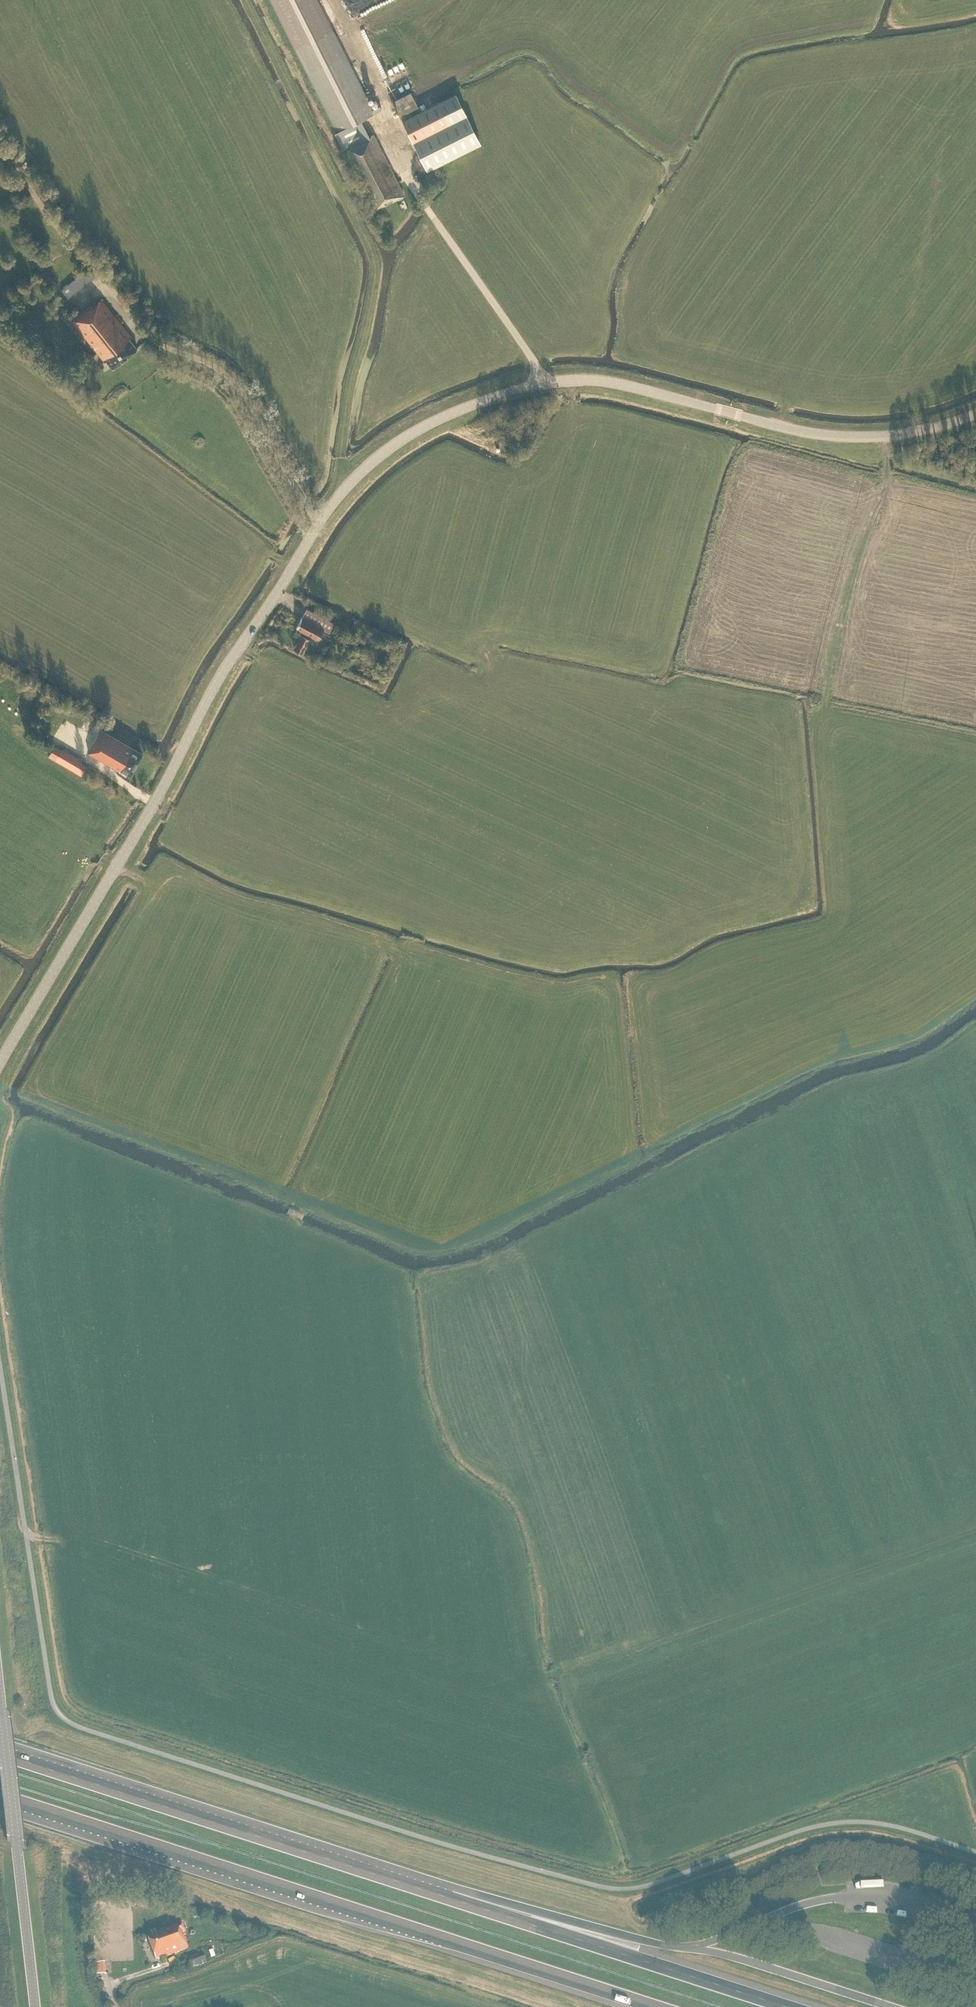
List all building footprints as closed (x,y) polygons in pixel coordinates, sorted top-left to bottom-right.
[(357,141),(349,126),(375,113),(318,0),(271,0),(336,131),(335,132),(344,148),(375,209),(404,195),(373,133),(357,141)] [(393,100),(401,118),(420,110),(411,91),(393,100)] [(456,94),(402,120),(426,169),(480,142),(456,94)] [(62,289),(68,297),(95,276),(88,268),(62,289)] [(72,320),(105,361),(107,360),(113,368),(137,348),(129,338),(131,336),(101,298),(92,305),(91,304),(72,320)] [(318,639),(323,629),(329,632),(334,622),(327,619),(307,608),(302,617),(296,627),(304,631),(302,634),(301,634),(294,648),(303,652),(312,635),(318,639)] [(88,752),(117,768),(117,767),(128,773),(140,752),(96,726),(93,730),(97,733),(91,744),(92,745),(88,752)] [(87,765),(82,761),(83,759),(62,746),(55,758),(61,761),(78,771),(82,773),(87,765)] [(147,1938),(155,1959),(164,1956),(164,1958),(188,1949),(182,1933),(185,1932),(182,1923),(156,1933),(155,1930),(150,1931),(152,1936),(147,1938)] [(190,1968),(206,1962),(202,1952),(187,1957),(190,1968)] [(105,1963),(95,1964),(97,1975),(106,1975),(106,1974),(105,1963)]
